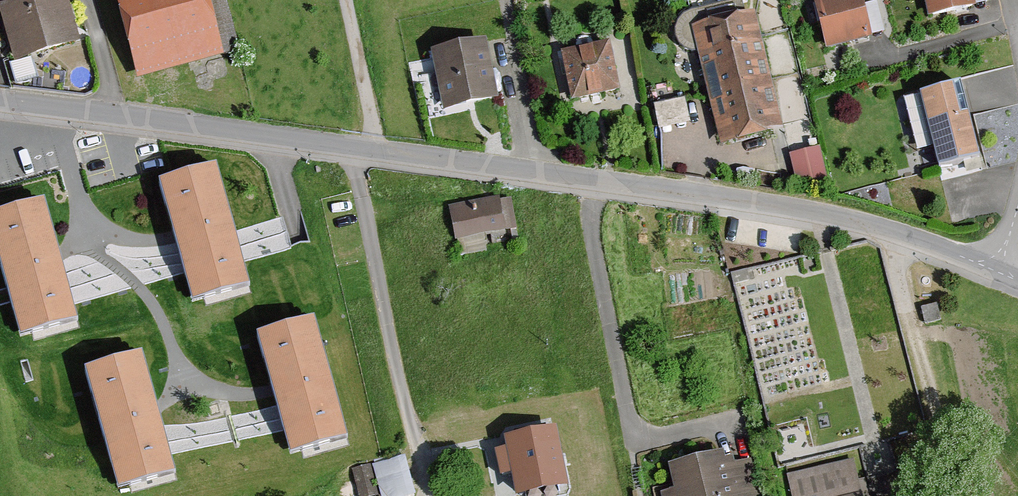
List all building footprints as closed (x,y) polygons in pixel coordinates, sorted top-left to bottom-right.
[(6,62),(68,44),(55,0),(33,0),(0,10),(0,44),(6,62)] [(139,81),(222,55),(205,0),(114,0),(139,81)] [(872,38),(865,12),(861,0),(813,0),(812,0),(819,26),(827,51),(872,38)] [(975,11),(973,0),(922,0),(927,21),(951,16),(975,11)] [(690,31),(721,148),(785,131),(753,14),(690,31)] [(486,41),(431,53),(443,111),(498,99),(486,41)] [(609,42),(561,53),(572,103),(620,92),(609,42)] [(926,173),(972,160),(951,89),(905,102),(926,173)] [(660,127),(691,120),(686,99),(655,106),(660,127)] [(793,194),(821,187),(813,154),(785,161),(793,194)] [(185,304),(240,287),(203,171),(148,189),(185,304)] [(439,211),(450,248),(499,233),(488,196),(439,211)] [(64,323),(27,208),(0,217),(0,314),(8,341),(64,323)] [(234,225),(242,260),(293,248),(285,213),(234,225)] [(942,321),(937,304),(922,308),(927,325),(942,321)] [(282,457),(337,439),(301,324),(246,342),(282,457)] [(110,492),(165,474),(129,359),(74,376),(110,492)] [(172,421),(174,447),(235,440),(232,415),(172,421)] [(544,433),(494,444),(505,495),(533,495),(556,491),(544,433)] [(377,460),(382,495),(414,495),(410,456),(377,460)] [(667,495),(749,495),(742,463),(715,469),(713,457),(661,469),(667,495)] [(361,495),(374,495),(381,494),(373,462),(354,466),(361,495)] [(782,495),(851,495),(844,465),(779,479),(782,495)]
